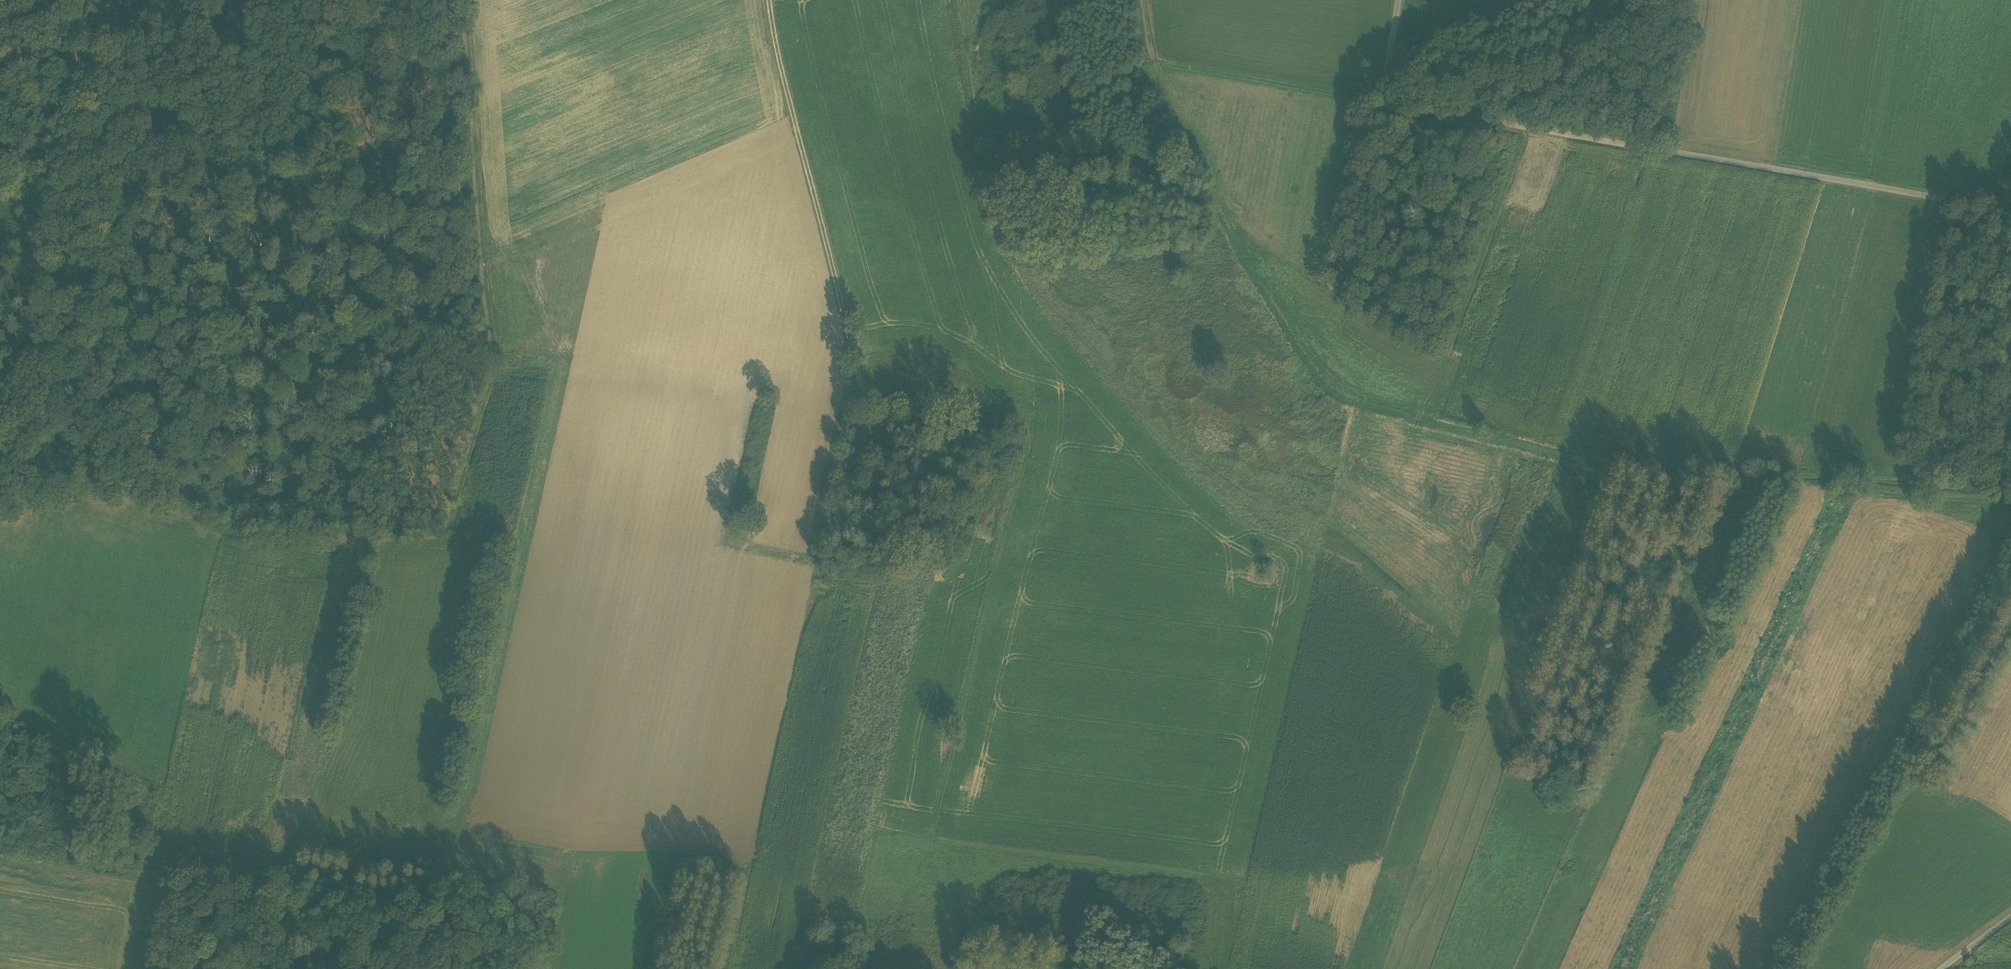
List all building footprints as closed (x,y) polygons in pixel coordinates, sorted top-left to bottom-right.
[(144,223),(147,227),(156,222),(150,213),(146,215),(149,220),(144,223)]
